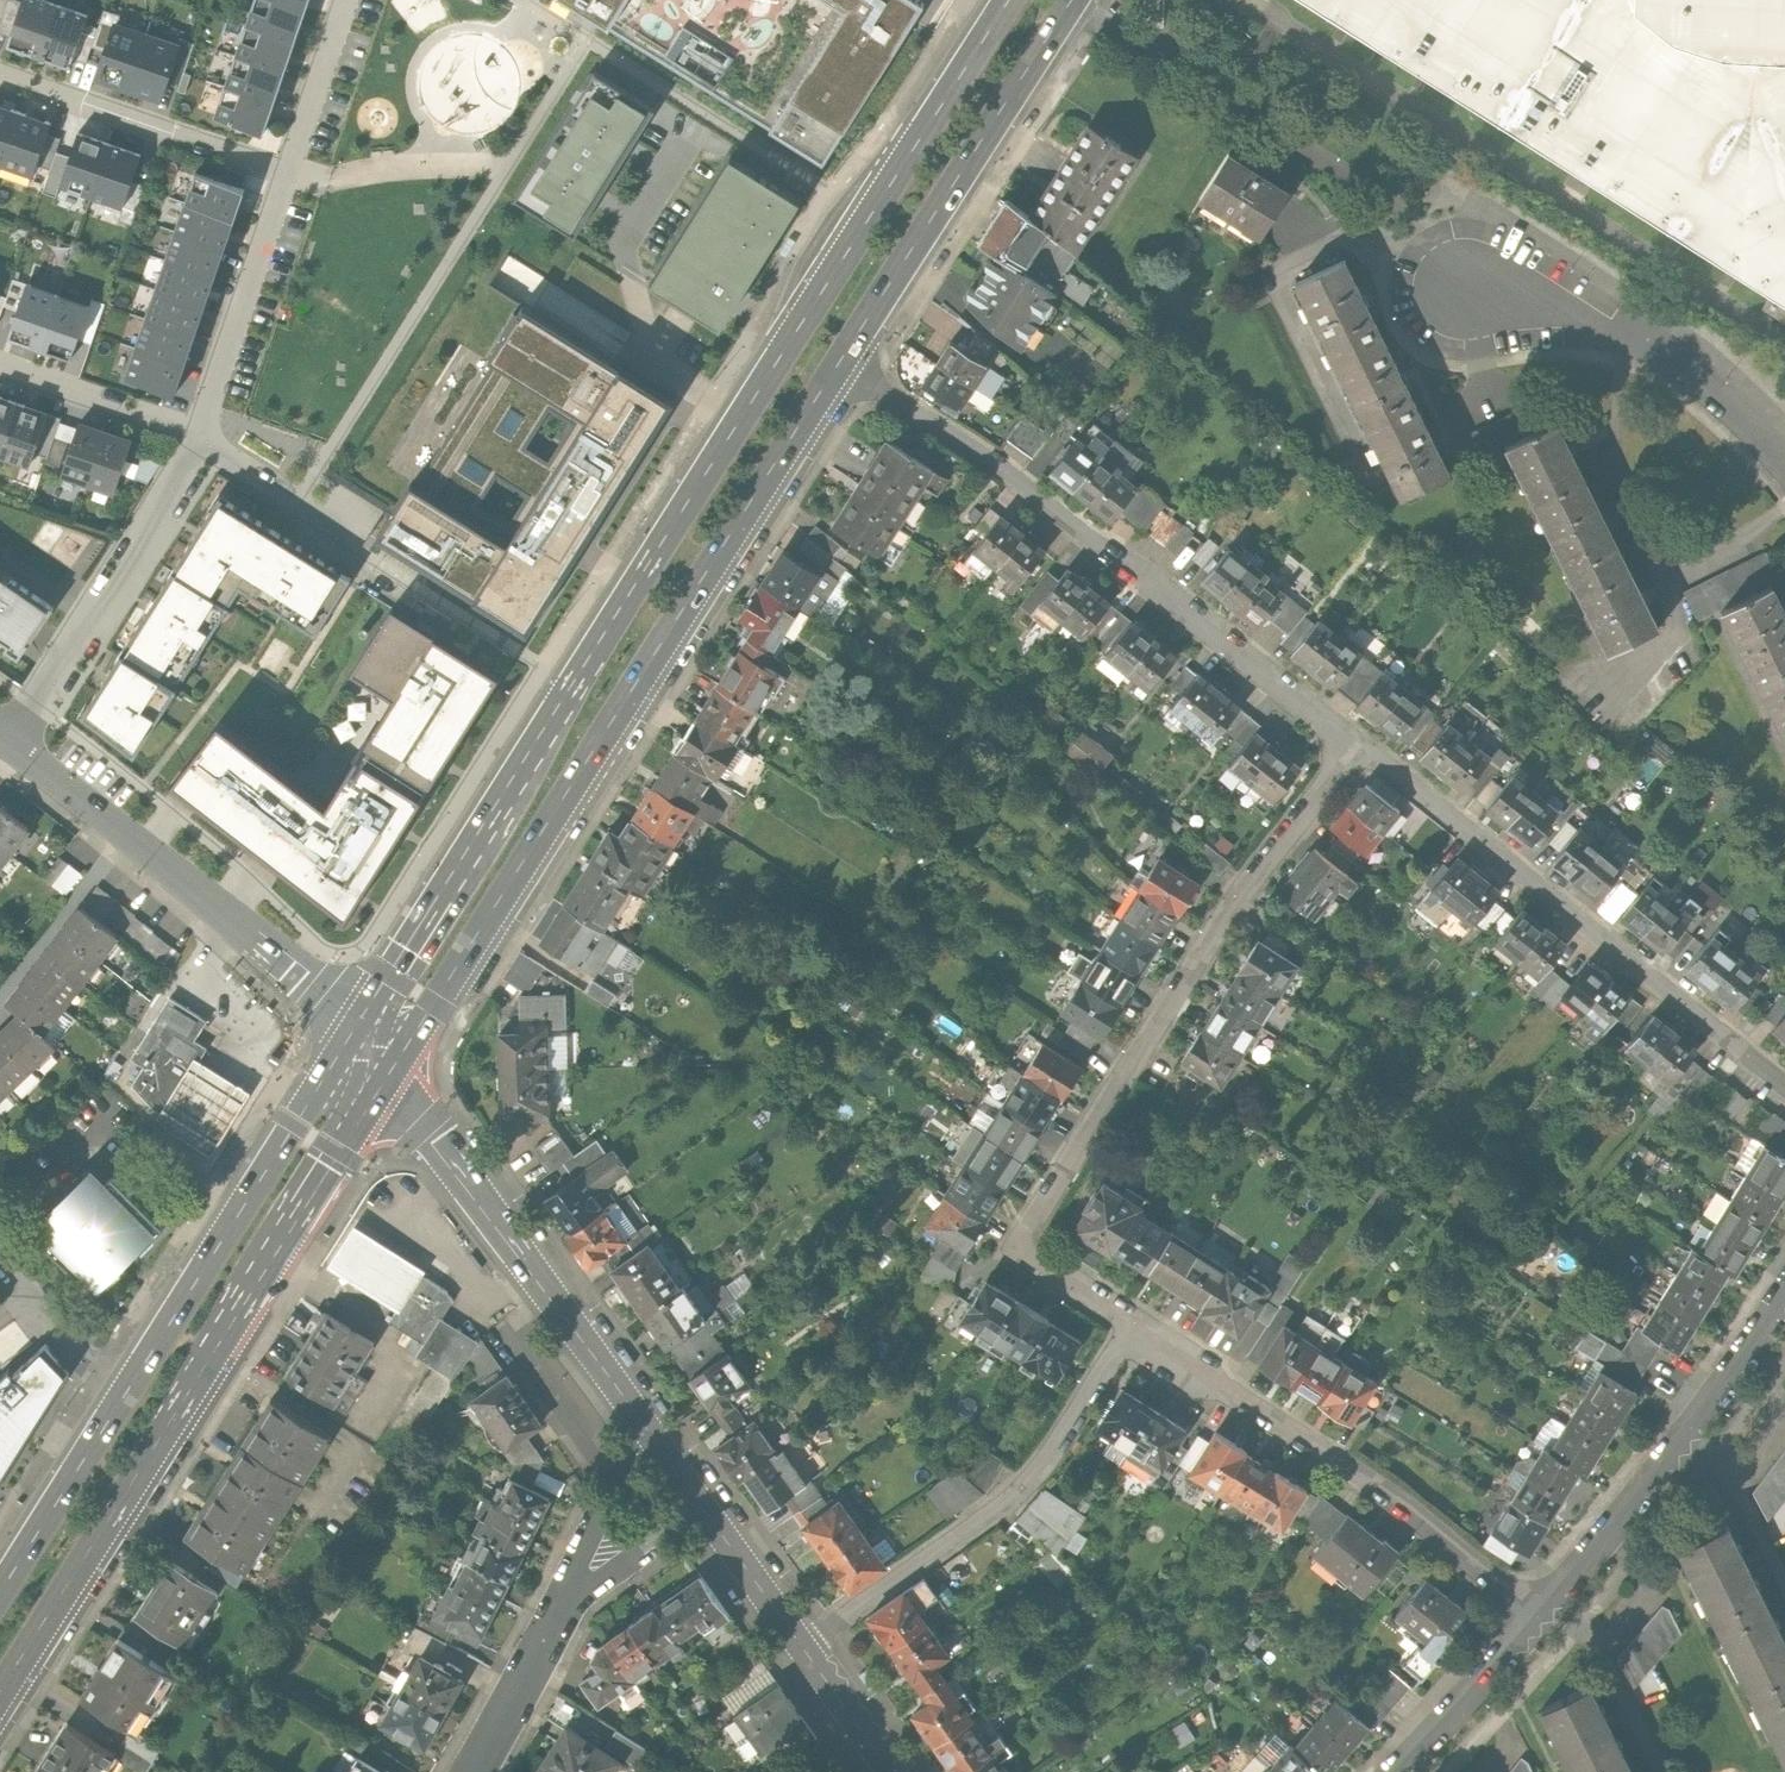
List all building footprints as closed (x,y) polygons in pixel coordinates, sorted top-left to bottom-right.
[(52,0),(23,0),(8,45),(39,55),(57,2),(52,0)] [(247,22),(296,38),(309,0),(255,0),(247,22)] [(608,27),(765,129),(823,163),(922,3),(918,0),(565,0),(608,27)] [(1784,304),(1784,0),(1302,0),(1784,304)] [(88,12),(57,2),(39,55),(70,66),(88,12)] [(147,32),(116,22),(98,76),(129,86),(147,32)] [(296,38),(247,22),(236,53),(286,69),(296,38)] [(179,43),(147,32),(129,86),(160,97),(179,43)] [(275,101),(286,69),(236,53),(226,84),(275,101)] [(515,198),(575,236),(655,109),(595,71),(515,198)] [(275,101),(226,84),(215,115),(264,132),(275,101)] [(0,105),(0,165),(3,166),(21,112),(0,105)] [(52,123),(21,112),(3,166),(33,177),(52,123)] [(1050,186),(1098,217),(1137,156),(1090,126),(1089,125),(1069,158),(1060,171),(1050,186)] [(113,142),(82,132),(64,185),(94,196),(113,142)] [(143,153),(113,142),(94,196),(125,206),(143,153)] [(801,201),(730,156),(650,284),(720,328),(801,201)] [(1229,157),(1200,202),(1259,240),(1288,195),(1229,157)] [(244,173),(231,168),(227,180),(239,185),(244,173)] [(245,188),(196,171),(186,201),(235,218),(245,188)] [(1075,254),(1098,217),(1050,186),(1030,217),(1054,234),(1075,254)] [(1030,217),(1006,200),(980,243),(999,254),(1023,270),(1039,283),(1057,295),(1079,309),(1094,289),(1101,293),(1108,283),(1075,254),(1054,234),(1030,217)] [(186,201),(176,230),(225,247),(235,218),(186,201)] [(225,247),(176,230),(166,260),(215,277),(225,247)] [(492,280),(536,305),(552,276),(508,252),(492,280)] [(999,254),(967,304),(1022,351),(1057,295),(1039,283),(1023,270),(999,254)] [(155,289),(205,306),(215,277),(166,260),(155,289)] [(1344,262),(1298,285),(1404,499),(1450,476),(1436,448),(1403,381),(1364,302),(1344,262)] [(57,299),(24,288),(8,338),(40,349),(57,299)] [(195,335),(205,306),(155,289),(146,319),(195,335)] [(89,310),(57,299),(40,349),(72,360),(89,310)] [(377,538),(528,632),(675,399),(524,304),(490,358),(495,362),(416,487),(411,484),(377,538)] [(146,319),(136,348),(185,365),(195,335),(146,319)] [(1010,361),(975,332),(966,344),(968,346),(965,351),(993,370),(1010,361)] [(938,364),(974,386),(992,398),(1005,377),(993,370),(965,351),(952,343),(938,364)] [(185,365),(136,348),(125,377),(175,395),(185,365)] [(956,414),(974,386),(938,364),(925,385),(938,393),(934,400),(956,414)] [(1472,465),(1507,448),(1555,425),(1564,421),(1551,396),(1460,440),(1472,465)] [(0,397),(0,454),(17,403),(0,397)] [(17,403),(0,454),(0,457),(29,467),(48,413),(17,403)] [(1026,420),(1009,442),(1032,459),(1049,438),(1026,420)] [(1051,475),(1072,492),(1114,440),(1092,423),(1051,475)] [(105,433),(79,424),(62,474),(88,483),(105,433)] [(1555,425),(1507,448),(1600,640),(1608,657),(1657,634),(1642,603),(1605,528),(1568,452),(1555,425)] [(132,442),(105,433),(88,483),(114,492),(132,442)] [(1072,492),(1092,508),(1133,455),(1114,440),(1072,492)] [(888,441),(870,470),(915,499),(923,485),(937,494),(947,479),(933,470),(888,441)] [(1142,462),(1133,455),(1092,508),(1110,523),(1119,511),(1139,486),(1129,479),(1142,462)] [(897,527),(915,499),(870,470),(852,499),(897,527)] [(1140,484),(1139,486),(1119,511),(1176,556),(1193,535),(1173,519),(1177,513),(1140,484)] [(1229,496),(1221,490),(1214,501),(1221,507),(1229,496)] [(888,541),(897,527),(852,499),(834,528),(892,565),(902,550),(888,541)] [(265,604),(315,636),(351,579),(332,567),(227,501),(219,515),(211,510),(87,707),(96,714),(91,721),(135,755),(245,580),(269,596),(265,604)] [(1250,511),(1240,502),(1232,512),(1242,520),(1250,511)] [(967,519),(977,527),(986,517),(976,509),(967,519)] [(975,530),(987,539),(1003,519),(991,510),(986,517),(977,527),(975,530)] [(999,572),(1002,569),(1027,538),(1003,519),(987,539),(976,553),(999,572)] [(797,553),(823,570),(831,557),(840,546),(816,527),(807,538),(797,553)] [(1049,556),(1027,538),(1002,569),(1024,586),(1049,556)] [(1192,561),(1203,570),(1211,561),(1208,558),(1217,548),(1209,541),(1192,561)] [(1201,583),(1219,598),(1246,566),(1227,550),(1201,583)] [(784,551),(762,586),(798,609),(800,606),(820,575),(784,551)] [(1699,623),(1725,610),(1773,587),(1782,582),(1768,553),(1685,594),(1699,623)] [(1219,598),(1237,613),(1264,581),(1246,566),(1219,598)] [(839,580),(823,570),(820,575),(800,606),(816,617),(839,580)] [(0,571),(0,648),(18,661),(55,610),(0,571)] [(1041,605),(1063,623),(1091,589),(1069,571),(1060,582),(1041,605)] [(1032,617),(1041,605),(1060,582),(1049,573),(1020,608),(1032,617)] [(1283,596),(1264,581),(1237,613),(1256,628),(1265,617),(1283,596)] [(756,627),(748,640),(770,654),(776,658),(786,642),(780,638),(798,609),(762,586),(741,618),(756,627)] [(1725,610),(1784,732),(1784,610),(1773,587),(1725,610)] [(1111,605),(1091,589),(1063,623),(1084,639),(1086,637),(1111,605)] [(1305,614),(1283,596),(1265,617),(1287,636),(1305,614)] [(1134,624),(1111,605),(1086,637),(1099,647),(1103,642),(1113,650),(1134,624)] [(499,676),(392,608),(351,672),(394,699),(379,722),(377,721),(325,804),(220,722),(173,782),(266,855),(284,869),(283,871),(347,920),(460,742),(458,740),(499,676)] [(1330,608),(1317,624),(1337,641),(1350,625),(1330,608)] [(1291,653),(1323,616),(1314,609),(1282,645),(1291,653)] [(1105,659),(1128,677),(1156,642),(1134,624),(1113,650),(1105,659)] [(1290,656),(1310,673),(1337,641),(1317,624),(1290,656)] [(945,634),(934,626),(926,636),(936,644),(945,634)] [(763,665),(770,654),(748,640),(718,687),(761,714),(773,695),(775,696),(785,679),(763,665)] [(1356,657),(1337,641),(1310,673),(1330,689),(1332,686),(1356,657)] [(1176,658),(1156,642),(1128,677),(1148,693),(1154,686),(1166,670),(1176,658)] [(977,655),(967,648),(962,655),(972,662),(977,655)] [(1332,686),(1357,708),(1382,678),(1356,657),(1332,686)] [(1182,697),(1199,677),(1188,668),(1178,680),(1171,688),(1182,697)] [(1165,696),(1171,688),(1178,680),(1166,670),(1154,686),(1165,696)] [(1357,708),(1377,725),(1404,693),(1384,676),(1382,678),(1357,708)] [(1174,707),(1195,724),(1220,694),(1199,677),(1182,697),(1174,707)] [(1007,688),(998,681),(993,688),(1001,695),(1007,688)] [(745,738),(761,714),(718,687),(714,693),(713,692),(695,720),(745,751),(751,742),(745,738)] [(1424,710),(1404,693),(1377,725),(1397,743),(1399,740),(1424,710)] [(1240,710),(1220,694),(1195,724),(1215,740),(1223,730),(1240,710)] [(1034,714),(1029,710),(1024,716),(1029,720),(1034,714)] [(1253,720),(1240,710),(1223,730),(1236,741),(1253,720)] [(1399,740),(1411,750),(1435,723),(1437,720),(1424,710),(1399,740)] [(1070,725),(1059,715),(1046,729),(1057,740),(1070,725)] [(731,772),(745,751),(695,720),(675,755),(712,779),(717,782),(725,768),(731,772)] [(1263,729),(1253,720),(1236,741),(1226,753),(1236,762),(1259,735),(1263,729)] [(1445,731),(1435,723),(1411,750),(1423,760),(1445,731)] [(1422,761),(1443,777),(1469,744),(1448,728),(1445,731),(1423,760),(1422,761)] [(1082,734),(1066,754),(1098,779),(1107,768),(1114,759),(1082,734)] [(1233,767),(1255,785),(1281,753),(1259,735),(1236,762),(1233,767)] [(1490,760),(1469,744),(1443,777),(1463,794),(1490,760)] [(1303,771),(1281,753),(1255,785),(1277,803),(1303,771)] [(698,801),(712,779),(675,755),(653,788),(704,820),(713,826),(722,813),(711,806),(710,808),(698,801)] [(1140,794),(1107,768),(1098,779),(1131,805),(1138,796),(1140,794)] [(1486,813),(1507,830),(1533,799),(1512,781),(1503,793),(1486,813)] [(1475,804),(1486,813),(1503,793),(1491,784),(1475,804)] [(694,836),(704,820),(653,788),(631,822),(672,847),(684,829),(694,836)] [(1368,788),(1351,809),(1390,839),(1407,818),(1368,788)] [(1555,817),(1533,799),(1507,830),(1529,848),(1555,817)] [(1373,861),(1390,839),(1351,809),(1334,831),(1353,845),(1373,861)] [(8,857),(28,831),(0,810),(0,850),(8,857)] [(1172,820),(1170,822),(1163,831),(1176,841),(1185,829),(1172,820)] [(642,894),(672,847),(631,822),(620,840),(610,833),(591,862),(630,886),(642,894)] [(1561,856),(1578,836),(1566,826),(1549,847),(1561,856)] [(1334,831),(1318,851),(1336,866),(1353,845),(1334,831)] [(1552,867),(1574,885),(1600,854),(1578,836),(1561,856),(1552,867)] [(1221,877),(1231,865),(1206,846),(1197,858),(1221,877)] [(8,857),(0,850),(0,868),(8,857)] [(1318,851),(1301,873),(1336,901),(1353,879),(1336,866),(1318,851)] [(64,896),(83,872),(59,854),(40,878),(64,896)] [(1622,872),(1600,854),(1574,885),(1596,903),(1603,896),(1620,875),(1622,872)] [(601,931),(630,886),(591,862),(563,907),(601,931)] [(1160,862),(1141,892),(1179,916),(1198,887),(1160,862)] [(1432,895),(1454,912),(1475,885),(1454,868),(1432,895)] [(1319,923),(1336,901),(1301,873),(1283,895),(1319,923)] [(1631,884),(1620,875),(1603,896),(1614,905),(1631,884)] [(84,904),(170,967),(181,952),(153,932),(155,929),(136,915),(138,913),(99,884),(84,904)] [(1496,902),(1475,885),(1454,912),(1475,929),(1494,904),(1496,902)] [(1623,919),(1644,936),(1668,908),(1646,890),(1623,919)] [(1141,892),(1122,921),(1161,945),(1179,916),(1141,892)] [(1517,922),(1494,904),(1475,929),(1497,947),(1517,922)] [(82,907),(63,932),(100,959),(118,935),(82,907)] [(636,953),(601,931),(563,907),(540,943),(595,978),(605,960),(624,971),(636,953)] [(1687,924),(1668,908),(1644,936),(1664,952),(1682,931),(1687,924)] [(1497,947),(1520,965),(1546,931),(1524,913),(1517,922),(1497,947)] [(1122,921),(1103,951),(1141,975),(1161,945),(1122,921)] [(1568,948),(1546,931),(1520,965),(1541,981),(1550,971),(1568,948)] [(1664,952),(1676,962),(1694,941),(1682,931),(1664,952)] [(63,932),(45,956),(82,984),(100,959),(63,932)] [(1271,934),(1263,946),(1284,960),(1292,948),(1271,934)] [(1706,950),(1694,941),(1676,962),(1674,965),(1686,974),(1690,970),(1706,950)] [(1690,970),(1713,989),(1736,962),(1712,943),(1706,950),(1690,970)] [(1260,945),(1241,974),(1279,1000),(1299,970),(1284,960),(1263,946),(1260,945)] [(1121,1007),(1141,975),(1103,951),(1083,982),(1121,1007)] [(544,968),(519,953),(502,980),(527,995),(544,968)] [(45,956),(27,981),(64,1008),(82,984),(45,956)] [(1757,980),(1736,962),(1713,989),(1735,1007),(1752,987),(1757,980)] [(1562,1000),(1584,1017),(1611,983),(1589,966),(1571,988),(1562,1000)] [(1571,988),(1550,971),(1541,981),(1530,996),(1551,1013),(1562,1000),(1571,988)] [(1241,974),(1221,1004),(1260,1029),(1279,1000),(1241,974)] [(45,1033),(64,1008),(27,981),(8,1005),(20,1013),(45,1033)] [(591,981),(584,993),(608,1008),(615,996),(591,981)] [(1102,1037),(1121,1007),(1083,982),(1063,1013),(1076,1021),(1102,1037)] [(1631,1000),(1611,983),(1584,1017),(1604,1033),(1612,1024),(1631,1000)] [(1764,998),(1752,987),(1735,1007),(1733,1010),(1745,1020),(1764,998)] [(857,1019),(865,1007),(843,991),(834,1003),(857,1019)] [(565,996),(519,998),(520,1019),(545,1018),(545,1029),(566,1029),(565,996)] [(1777,1028),(1784,1019),(1784,998),(1784,997),(1765,1019),(1777,1028)] [(132,1086),(152,1108),(160,1114),(165,1116),(199,1062),(207,1049),(194,1041),(206,1022),(170,999),(131,1060),(143,1068),(132,1086)] [(1644,1010),(1631,1000),(1612,1024),(1624,1034),(1644,1010)] [(1221,1004),(1202,1034),(1241,1059),(1260,1029),(1221,1004)] [(0,1033),(0,1040),(29,1069),(55,1043),(45,1033),(20,1013),(0,1033)] [(499,1035),(500,1071),(547,1070),(545,1029),(545,1018),(520,1019),(520,1034),(499,1035)] [(1784,1040),(1784,1019),(1777,1028),(1774,1031),(1784,1040)] [(1091,1053),(1102,1037),(1076,1021),(1066,1037),(1091,1053)] [(1627,1054),(1649,1071),(1675,1038),(1654,1021),(1633,1048),(1627,1054)] [(1221,1089),(1241,1059),(1202,1034),(1182,1063),(1221,1089)] [(1697,1055),(1675,1038),(1649,1071),(1670,1088),(1673,1085),(1692,1061),(1697,1055)] [(1616,1069),(1627,1054),(1633,1048),(1621,1039),(1604,1060),(1616,1069)] [(5,1092),(29,1069),(0,1040),(0,1087),(5,1092)] [(673,1050),(657,1046),(653,1061),(669,1065),(673,1050)] [(1043,1049),(1023,1080),(1060,1104),(1080,1073),(1043,1049)] [(1725,1088),(1692,1061),(1673,1085),(1684,1093),(1681,1096),(1706,1111),(1709,1107),(1730,1122),(1732,1119),(1760,1135),(1772,1116),(1750,1100),(1748,1103),(1726,1085),(1725,1088)] [(157,1118),(168,1130),(189,1144),(211,1157),(250,1094),(227,1079),(199,1062),(165,1116),(160,1114),(157,1118)] [(548,1121),(547,1070),(500,1071),(501,1109),(522,1109),(523,1122),(548,1121)] [(1040,1134),(1060,1104),(1023,1080),(1003,1110),(1040,1134)] [(1003,1110),(982,1142),(1020,1166),(1040,1134),(1003,1110)] [(1772,1116),(1760,1135),(1757,1140),(1768,1147),(1783,1156),(1784,1153),(1784,1124),(1772,1116)] [(564,1163),(575,1178),(607,1155),(597,1140),(574,1156),(558,1132),(534,1149),(550,1172),(564,1163)] [(1001,1194),(1020,1166),(982,1142),(964,1170),(1001,1194)] [(1751,1173),(1784,1195),(1784,1158),(1783,1156),(1768,1147),(1751,1173)] [(546,1198),(572,1233),(604,1210),(593,1194),(627,1170),(613,1151),(607,1155),(575,1178),(546,1198)] [(45,1244),(98,1296),(166,1226),(114,1175),(109,1180),(93,1165),(38,1221),(53,1236),(45,1244)] [(964,1170),(944,1201),(981,1225),(1001,1194),(964,1170)] [(1734,1200),(1770,1223),(1784,1198),(1784,1195),(1751,1173),(1734,1200)] [(1111,1257),(1114,1252),(1138,1214),(1141,1209),(1103,1185),(1097,1195),(1094,1193),(1083,1211),(1086,1213),(1073,1233),(1111,1257)] [(1734,1200),(1717,1227),(1753,1249),(1770,1223),(1734,1200)] [(962,1255),(981,1225),(944,1201),(924,1231),(942,1242),(962,1255)] [(616,1202),(604,1210),(572,1233),(567,1237),(589,1268),(603,1257),(638,1232),(616,1202)] [(1114,1252),(1149,1275),(1174,1237),(1138,1214),(1114,1252)] [(888,1241),(897,1228),(885,1220),(876,1234),(888,1241)] [(603,1257),(612,1270),(648,1245),(658,1238),(649,1225),(638,1232),(603,1257)] [(1736,1276),(1753,1249),(1717,1227),(1700,1254),(1733,1274),(1736,1276)] [(354,1284),(397,1311),(420,1275),(422,1276),(425,1272),(380,1244),(354,1228),(328,1268),(354,1284)] [(1149,1275),(1177,1292),(1201,1254),(1174,1237),(1149,1275)] [(942,1242),(928,1264),(952,1280),(967,1258),(962,1255),(942,1242)] [(612,1270),(644,1318),(679,1292),(648,1245),(612,1270)] [(1696,1251),(1679,1278),(1716,1301),(1733,1274),(1700,1254),(1696,1251)] [(1227,1270),(1201,1254),(1177,1292),(1203,1309),(1227,1270)] [(1288,1256),(1267,1289),(1270,1291),(1261,1304),(1264,1306),(1275,1313),(1279,1307),(1305,1266),(1288,1256)] [(776,1268),(771,1260),(765,1265),(770,1272),(776,1268)] [(1245,1282),(1227,1270),(1203,1309),(1205,1311),(1202,1316),(1239,1339),(1252,1319),(1254,1321),(1264,1306),(1261,1304),(1270,1291),(1267,1289),(1249,1277),(1245,1282)] [(389,1323),(424,1345),(442,1319),(453,1301),(447,1292),(422,1276),(420,1275),(397,1311),(389,1323)] [(1679,1278),(1662,1305),(1699,1328),(1716,1301),(1679,1278)] [(962,1324),(993,1344),(1018,1304),(988,1284),(962,1324)] [(840,1299),(834,1290),(823,1297),(830,1307),(840,1299)] [(680,1292),(679,1292),(644,1318),(668,1351),(704,1325),(680,1292)] [(993,1344),(1023,1363),(1049,1323),(1018,1304),(993,1344)] [(1682,1355),(1699,1328),(1662,1305),(1646,1332),(1664,1344),(1682,1355)] [(1264,1306),(1254,1321),(1266,1328),(1279,1337),(1284,1329),(1293,1316),(1279,1307),(1275,1313),(1264,1306)] [(1301,1325),(1318,1336),(1328,1320),(1311,1309),(1301,1325)] [(372,1345),(325,1316),(287,1376),(334,1405),(346,1413),(365,1383),(353,1375),(372,1345)] [(717,1316),(704,1325),(668,1351),(691,1383),(726,1358),(711,1337),(725,1327),(717,1316)] [(478,1342),(442,1319),(424,1345),(417,1357),(454,1380),(465,1364),(478,1342)] [(1079,1342),(1049,1323),(1023,1363),(1054,1382),(1079,1342)] [(1245,1361),(1259,1369),(1279,1337),(1266,1328),(1245,1361)] [(1259,1369),(1289,1389),(1315,1348),(1284,1329),(1279,1337),(1259,1369)] [(1633,1394),(1664,1344),(1646,1332),(1640,1329),(1624,1354),(1590,1332),(1579,1350),(1607,1368),(1602,1375),(1633,1394)] [(480,1339),(478,1342),(465,1364),(480,1385),(502,1369),(480,1339)] [(0,1388),(0,1483),(70,1373),(47,1342),(0,1388)] [(1289,1389),(1320,1408),(1346,1368),(1315,1348),(1289,1389)] [(691,1383),(722,1425),(737,1414),(730,1404),(749,1390),(726,1358),(691,1383)] [(1377,1387),(1346,1368),(1320,1408),(1351,1428),(1377,1387)] [(1602,1375),(1585,1402),(1622,1425),(1639,1398),(1633,1394),(1602,1375)] [(472,1401),(487,1423),(521,1399),(507,1377),(472,1401)] [(1097,1427),(1128,1447),(1153,1407),(1122,1387),(1097,1427)] [(1387,1394),(1377,1387),(1351,1428),(1361,1434),(1387,1394)] [(537,1422),(521,1399),(487,1423),(503,1446),(524,1431),(537,1422)] [(1585,1402),(1568,1430),(1605,1453),(1622,1425),(1585,1402)] [(242,1447),(244,1449),(302,1485),(331,1439),(273,1403),(259,1426),(257,1424),(242,1447)] [(1184,1427),(1153,1407),(1128,1447),(1159,1467),(1176,1441),(1184,1427)] [(1403,1414),(1394,1408),(1387,1419),(1396,1425),(1403,1414)] [(1386,1415),(1380,1411),(1374,1419),(1380,1423),(1386,1415)] [(738,1488),(743,1484),(778,1459),(755,1426),(749,1430),(737,1414),(722,1425),(734,1442),(715,1456),(738,1488)] [(1587,1480),(1605,1453),(1568,1430),(1551,1457),(1582,1477),(1587,1480)] [(544,1457),(524,1431),(503,1446),(517,1464),(510,1477),(529,1486),(544,1457)] [(1191,1474),(1222,1493),(1247,1454),(1216,1435),(1191,1474)] [(1187,1448),(1176,1441),(1159,1467),(1171,1474),(1187,1448)] [(958,1472),(984,1496),(1002,1459),(977,1446),(958,1472)] [(213,1493),(215,1494),(274,1530),(302,1485),(244,1449),(230,1471),(228,1469),(213,1493)] [(1768,1520),(1784,1499),(1784,1449),(1754,1491),(1768,1520)] [(1278,1474),(1247,1454),(1222,1493),(1253,1513),(1278,1474)] [(1545,1454),(1528,1480),(1565,1503),(1582,1477),(1551,1457),(1545,1454)] [(783,1455),(778,1459),(743,1484),(767,1518),(788,1503),(808,1489),(805,1485),(783,1455)] [(926,1492),(947,1523),(984,1496),(958,1472),(956,1471),(926,1492)] [(1308,1493),(1278,1474),(1253,1513),(1283,1532),(1294,1517),(1308,1493)] [(510,1477),(497,1504),(535,1523),(548,1496),(529,1486),(510,1477)] [(1528,1480),(1512,1507),(1548,1530),(1565,1503),(1528,1480)] [(810,1481),(805,1485),(808,1489),(788,1503),(806,1527),(831,1509),(810,1481)] [(1035,1537),(1059,1558),(1066,1548),(1077,1555),(1087,1539),(1076,1531),(1085,1518),(1045,1487),(1007,1533),(1025,1548),(1035,1537)] [(1294,1517),(1305,1524),(1320,1501),(1308,1493),(1294,1517)] [(245,1575),(274,1530),(215,1494),(202,1515),(200,1514),(185,1537),(245,1575)] [(1323,1497),(1320,1501),(1305,1524),(1328,1542),(1349,1517),(1323,1497)] [(802,1530),(825,1562),(862,1535),(839,1503),(831,1509),(806,1527),(802,1530)] [(522,1551),(535,1523),(497,1504),(483,1532),(522,1551)] [(1532,1557),(1548,1530),(1512,1507),(1495,1534),(1532,1557)] [(1316,1557),(1365,1598),(1402,1553),(1387,1541),(1385,1543),(1351,1515),(1349,1517),(1328,1542),(1316,1557)] [(1784,1760),(1784,1635),(1749,1561),(1730,1522),(1681,1546),(1784,1760)] [(507,1579),(522,1551),(483,1532),(469,1561),(507,1579)] [(885,1567),(862,1535),(825,1562),(848,1594),(885,1567)] [(169,1561),(134,1618),(166,1638),(183,1649),(217,1593),(218,1592),(198,1579),(169,1561)] [(494,1608),(507,1579),(469,1561),(455,1589),(494,1608)] [(205,1568),(198,1579),(218,1592),(217,1593),(221,1596),(229,1583),(205,1568)] [(700,1574),(677,1590),(700,1625),(705,1632),(728,1617),(700,1574)] [(1427,1641),(1420,1650),(1435,1662),(1471,1618),(1427,1582),(1397,1619),(1416,1634),(1417,1633),(1427,1641)] [(867,1611),(893,1648),(930,1622),(904,1585),(867,1611)] [(476,1644),(494,1608),(455,1589),(449,1586),(434,1618),(461,1631),(459,1635),(476,1644)] [(687,1634),(700,1625),(677,1590),(654,1605),(687,1654),(696,1647),(687,1634)] [(1619,1659),(1634,1689),(1682,1633),(1671,1608),(1665,1602),(1619,1659)] [(677,1660),(687,1654),(654,1605),(628,1622),(654,1660),(657,1665),(673,1655),(677,1660)] [(159,1651),(166,1638),(134,1618),(126,1630),(159,1651)] [(629,1677),(654,1660),(628,1622),(603,1638),(629,1677)] [(949,1650),(930,1622),(893,1648),(921,1689),(943,1675),(933,1661),(949,1650)] [(404,1654),(417,1660),(420,1655),(437,1665),(447,1648),(417,1632),(404,1654)] [(632,1681),(629,1677),(603,1638),(596,1643),(590,1655),(598,1667),(582,1678),(598,1703),(632,1681)] [(118,1642),(81,1701),(130,1732),(137,1736),(138,1735),(147,1721),(141,1718),(157,1694),(162,1697),(174,1677),(118,1642)] [(1404,1665),(1422,1679),(1435,1662),(1420,1650),(1418,1648),(1404,1665)] [(734,1710),(775,1681),(756,1653),(732,1670),(743,1685),(725,1698),(734,1710)] [(417,1660),(400,1690),(444,1714),(463,1680),(437,1665),(420,1655),(417,1660)] [(1412,1685),(1389,1667),(1356,1706),(1379,1725),(1412,1685)] [(972,1716),(943,1675),(921,1689),(928,1698),(912,1709),(936,1742),(972,1716)] [(734,1710),(763,1751),(786,1738),(805,1724),(775,1681),(734,1710)] [(1574,1771),(1635,1771),(1611,1724),(1593,1687),(1544,1712),(1574,1771)] [(424,1749),(444,1714),(400,1690),(381,1724),(424,1749)] [(1338,1701),(1317,1725),(1349,1754),(1371,1729),(1338,1701)] [(1209,1720),(1202,1710),(1193,1717),(1199,1726),(1209,1720)] [(972,1716),(936,1742),(956,1771),(957,1771),(993,1746),(972,1716)] [(541,1761),(558,1771),(611,1771),(620,1759),(565,1724),(541,1761)] [(817,1740),(805,1724),(786,1738),(797,1754),(817,1740)] [(39,1769),(44,1771),(105,1771),(114,1757),(115,1756),(66,1725),(39,1769)] [(1349,1754),(1317,1725),(1296,1750),(1321,1771),(1334,1771),(1349,1754)] [(130,1732),(115,1756),(114,1757),(137,1771),(147,1771),(161,1750),(138,1735),(137,1736),(130,1732)] [(387,1770),(394,1757),(369,1742),(362,1754),(387,1770)] [(687,1754),(673,1743),(664,1754),(678,1766),(687,1754)] [(993,1746),(957,1771),(1011,1771),(993,1746)] [(1270,1771),(1271,1771),(1321,1771),(1296,1750),(1292,1746),(1270,1771)] [(828,1755),(811,1767),(814,1771),(839,1771),(828,1755)] [(1529,1760),(1523,1755),(1509,1771),(1535,1771),(1529,1760)] [(541,1761),(534,1771),(558,1771),(541,1761)] [(366,1762),(360,1771),(381,1771),(366,1762)]
